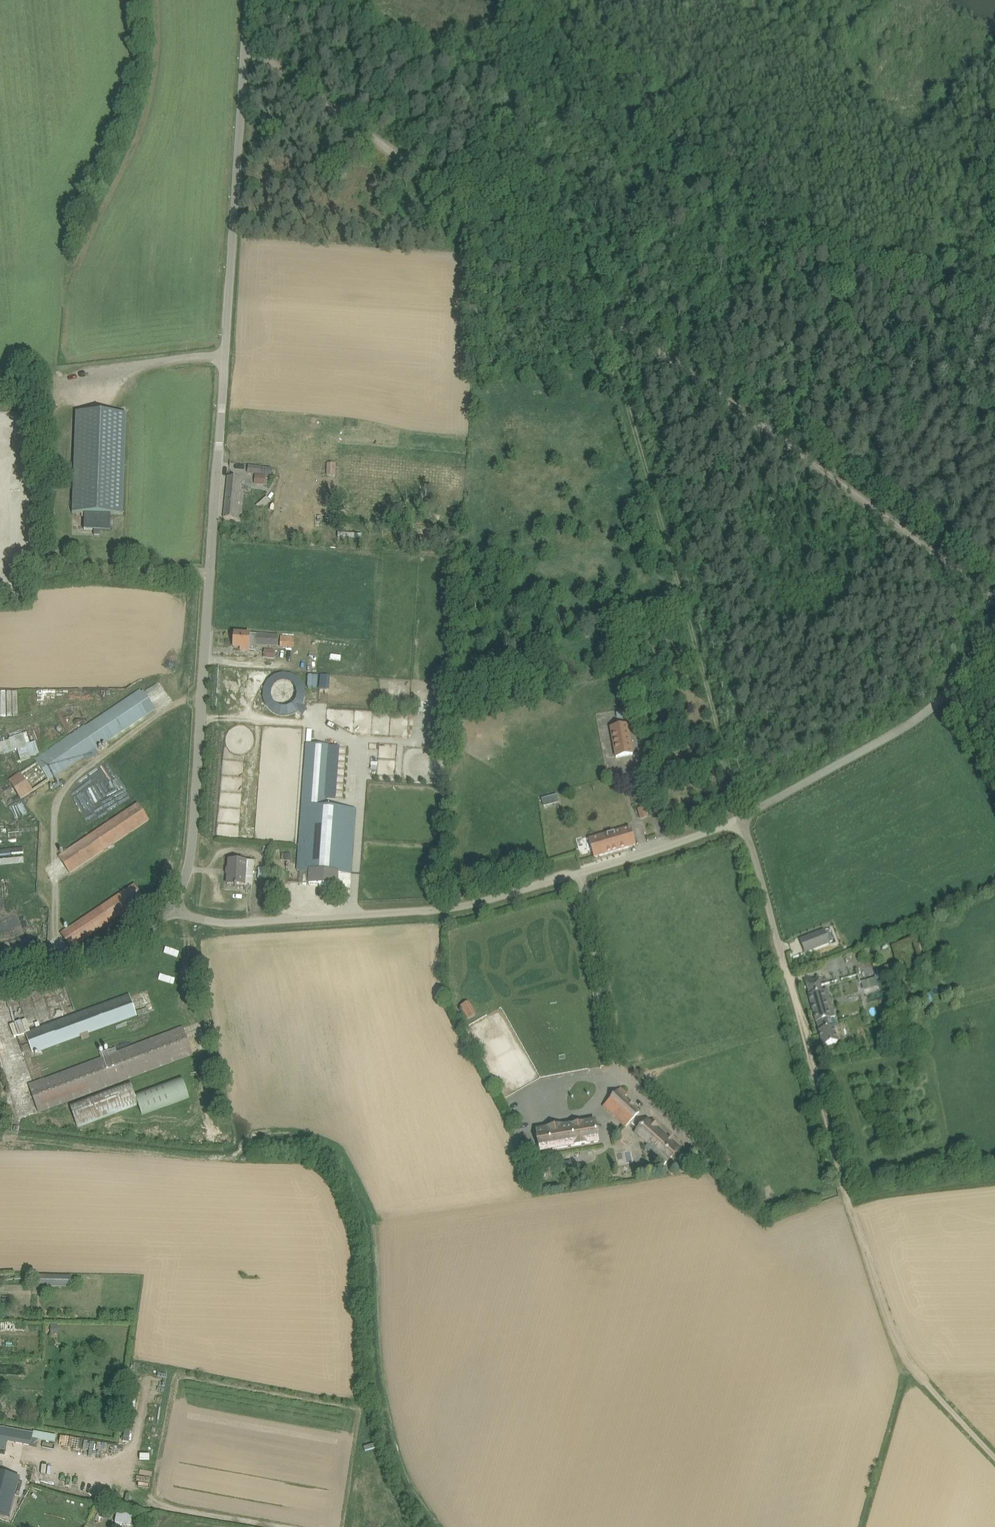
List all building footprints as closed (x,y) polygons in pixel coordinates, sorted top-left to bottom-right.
[(94,530),(94,536),(100,536),(100,530),(110,530),(111,514),(123,514),(127,414),(76,412),(72,512),(85,513),(84,530),(94,530)] [(248,473),(260,474),(272,476),(273,468),(248,466),(248,473)] [(265,485),(266,475),(255,475),(255,484),(265,485)] [(242,478),(228,476),(224,517),(237,519),(242,478)] [(255,651),(256,645),(256,634),(251,634),(235,633),(234,647),(241,647),(241,650),(249,651),(250,651),(255,651)] [(262,634),(262,635),(256,634),(256,645),(261,645),(277,646),(278,635),(262,634)] [(280,647),(294,648),(295,636),(281,636),(280,647)] [(268,650),(268,659),(276,659),(276,651),(268,650)] [(258,682),(270,718),(299,709),(301,714),(308,712),(295,670),(258,682)] [(329,674),(321,674),(321,687),(328,688),(329,674)] [(306,701),(316,702),(317,690),(307,689),(306,701)] [(0,691),(0,716),(19,715),(18,691),(0,691)] [(94,749),(155,708),(144,692),(9,782),(21,798),(85,755),(88,760),(98,754),(94,749)] [(633,753),(627,725),(611,728),(617,756),(633,753)] [(20,750),(22,760),(41,755),(38,741),(31,742),(30,734),(0,741),(0,755),(20,750)] [(305,744),(298,870),(308,871),(339,873),(352,874),(357,809),(325,806),(330,746),(305,744)] [(330,746),(326,798),(336,799),(340,747),(330,746)] [(70,873),(149,820),(139,804),(59,857),(70,873)] [(649,817),(646,807),(638,809),(641,820),(649,817)] [(595,857),(635,845),(630,827),(589,839),(595,857)] [(26,862),(25,850),(0,851),(1,863),(26,862)] [(255,862),(230,860),(228,884),(235,885),(235,887),(237,887),(237,885),(253,886),(255,862)] [(267,869),(259,868),(258,879),(266,879),(267,869)] [(308,871),(308,880),(307,884),(338,886),(339,873),(308,871)] [(62,934),(71,947),(105,924),(108,928),(113,925),(110,921),(144,898),(135,885),(62,934)] [(805,952),(815,949),(830,944),(825,930),(800,940),(805,952)] [(36,956),(48,953),(47,948),(35,952),(36,956)] [(890,975),(888,965),(876,969),(879,978),(890,975)] [(819,1030),(823,1046),(839,1041),(834,1026),(831,1018),(836,1017),(828,989),(823,991),(819,979),(806,983),(810,994),(809,995),(817,1022),(818,1024),(819,1030)] [(89,1031),(137,1014),(130,996),(26,1035),(33,1052),(80,1034),(83,1040),(91,1037),(89,1031)] [(461,1006),(468,1019),(476,1015),(469,1001),(461,1006)] [(10,1025),(15,1037),(31,1031),(27,1020),(10,1025)] [(184,1028),(118,1053),(116,1047),(100,1053),(102,1059),(29,1085),(39,1112),(193,1055),(184,1028)] [(78,1126),(138,1103),(142,1114),(189,1096),(182,1076),(134,1094),(130,1082),(70,1104),(78,1126)] [(624,1097),(628,1093),(622,1088),(604,1106),(625,1126),(640,1112),(624,1097)] [(653,1121),(651,1122),(648,1119),(635,1134),(647,1145),(644,1148),(663,1165),(672,1156),(677,1161),(684,1153),(679,1148),(656,1127),(658,1125),(653,1121)] [(540,1152),(599,1142),(596,1121),(537,1130),(540,1152)] [(616,1137),(621,1131),(617,1127),(611,1133),(616,1137)] [(71,1286),(72,1276),(38,1275),(37,1285),(71,1286)] [(25,1332),(26,1320),(7,1320),(6,1332),(25,1332)] [(129,1442),(132,1423),(126,1422),(123,1441),(129,1442)] [(34,1434),(33,1434),(0,1427),(0,1449),(6,1450),(8,1442),(31,1446),(33,1438),(34,1434)] [(34,1434),(33,1438),(39,1440),(55,1442),(57,1435),(34,1431),(33,1434),(34,1434)] [(10,1517),(20,1478),(0,1472),(0,1514),(10,1517)] [(118,1510),(115,1523),(130,1526),(133,1513),(118,1510)]
